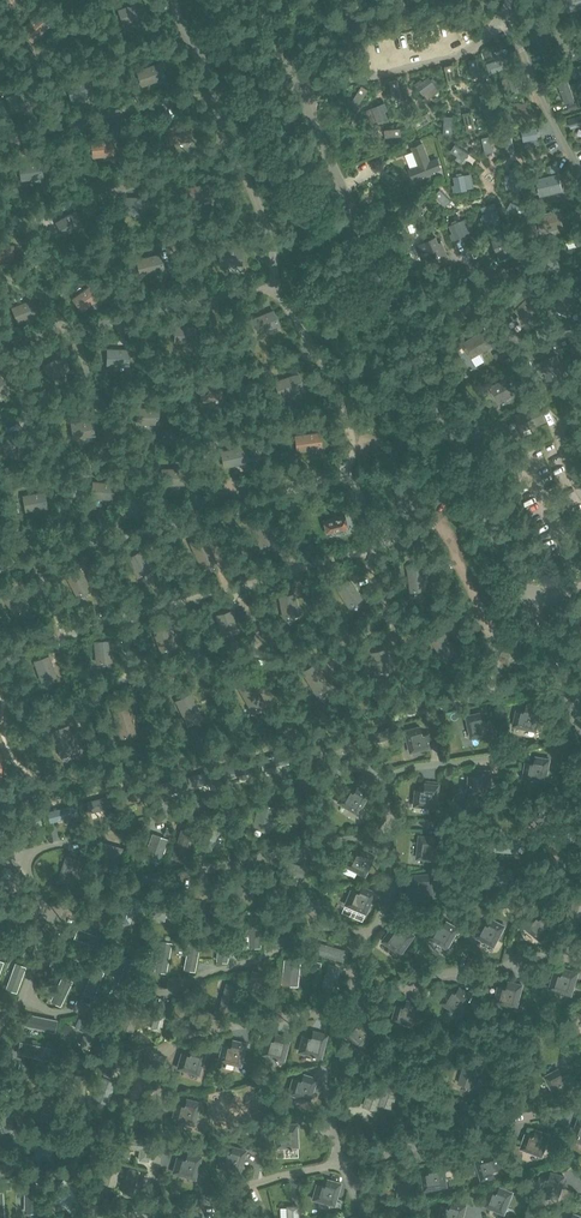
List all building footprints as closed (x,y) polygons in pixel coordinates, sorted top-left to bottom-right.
[(142,0),(117,9),(123,25),(148,17),(142,0)] [(569,12),(580,8),(580,0),(565,0),(569,12)] [(515,54),(486,63),(489,74),(518,65),(515,54)] [(471,68),(467,69),(469,76),(473,75),(473,76),(480,74),(477,58),(469,60),(471,68)] [(136,70),(141,86),(166,77),(160,61),(136,70)] [(453,64),(445,66),(449,84),(457,82),(453,64)] [(570,67),(572,78),(580,75),(580,64),(570,67)] [(519,73),(508,76),(508,77),(512,91),(515,91),(515,92),(521,91),(520,89),(523,88),(521,80),(524,79),(521,73),(519,74),(519,73)] [(565,75),(556,78),(565,104),(574,100),(565,75)] [(66,84),(71,101),(93,93),(88,77),(66,84)] [(421,79),(415,83),(417,86),(416,86),(423,95),(424,95),(436,86),(435,84),(436,83),(432,78),(431,79),(429,77),(423,81),(421,79)] [(398,79),(389,81),(393,99),(401,97),(398,79)] [(362,85),(352,101),(359,105),(368,90),(362,85)] [(6,96),(10,112),(36,106),(31,89),(6,96)] [(383,103),(372,108),(377,121),(378,122),(380,122),(380,123),(385,121),(384,120),(388,118),(386,111),(387,110),(385,104),(383,104),(383,103)] [(491,105),(483,108),(489,125),(497,122),(491,105)] [(510,111),(505,112),(507,122),(533,119),(531,109),(529,109),(510,111)] [(472,110),(463,112),(467,130),(476,128),(472,110)] [(429,111),(413,121),(418,129),(433,119),(429,111)] [(444,115),(444,134),(453,134),(453,116),(444,115)] [(568,118),(571,128),(580,125),(580,115),(568,118)] [(190,123),(167,127),(170,144),(192,139),(190,123)] [(523,130),(522,130),(524,142),(525,142),(539,139),(539,137),(540,137),(540,131),(538,131),(537,128),(529,129),(529,126),(522,128),(523,130)] [(401,127),(384,129),(385,137),(402,135),(401,127)] [(511,131),(503,133),(506,148),(514,147),(511,131)] [(490,135),(482,137),(486,153),(494,151),(490,135)] [(93,157),(115,155),(114,138),(91,140),(93,157)] [(433,171),(440,168),(436,159),(429,161),(423,143),(412,147),(419,165),(409,169),(413,179),(423,175),(423,177),(433,173),(433,171)] [(455,144),(451,151),(458,155),(455,158),(461,162),(463,159),(464,159),(469,153),(455,144)] [(405,145),(394,149),(397,156),(407,152),(405,145)] [(44,176),(41,160),(19,163),(21,180),(44,176)] [(354,164),(346,167),(351,180),(359,177),(354,164)] [(521,170),(509,173),(510,174),(513,188),(515,188),(515,190),(521,188),(520,187),(524,186),(522,178),(525,178),(524,171),(521,171),(521,170)] [(454,184),(452,185),(453,192),(456,191),(456,192),(467,190),(467,189),(464,175),(464,174),(462,175),(462,173),(456,174),(456,176),(453,177),(454,184)] [(540,196),(561,192),(557,174),(536,179),(540,196)] [(440,189),(434,194),(446,206),(451,200),(440,189)] [(121,196),(121,213),(147,213),(147,196),(121,196)] [(511,201),(507,208),(522,216),(525,208),(511,201)] [(483,217),(482,217),(484,223),(485,222),(486,225),(494,223),(495,225),(501,223),(500,220),(501,220),(498,209),(497,210),(483,214),(483,217)] [(75,210),(55,221),(64,236),(84,224),(75,210)] [(541,233),(562,228),(558,211),(536,216),(541,233)] [(452,224),(448,226),(452,233),(449,234),(452,240),(455,239),(455,240),(465,235),(465,234),(459,221),(457,222),(456,220),(451,222),(452,224)] [(497,255),(518,248),(511,231),(505,233),(506,236),(492,241),(497,255)] [(431,266),(448,258),(444,249),(441,250),(435,238),(421,243),(431,266)] [(15,261),(14,244),(0,244),(0,261),(15,261)] [(242,247),(219,249),(220,266),(242,264),(242,247)] [(161,252),(137,258),(140,275),(166,269),(161,252)] [(549,252),(538,255),(543,272),(554,269),(554,268),(551,257),(549,252)] [(90,284),(71,298),(82,312),(100,298),(90,284)] [(569,316),(580,294),(564,286),(553,308),(569,316)] [(524,321),(539,307),(529,296),(514,311),(524,321)] [(11,306),(18,322),(39,313),(32,297),(11,306)] [(273,309),(250,318),(256,334),(261,332),(280,325),(273,309)] [(174,341),(197,344),(198,326),(175,324),(174,341)] [(469,358),(492,345),(483,331),(461,343),(469,358)] [(130,348),(107,347),(106,365),(130,365),(130,348)] [(71,369),(64,354),(43,364),(51,379),(71,369)] [(564,375),(562,369),(560,369),(556,356),(541,360),(547,381),(564,375)] [(296,373),(272,381),(278,397),(303,389),(296,373)] [(513,373),(490,386),(499,401),(522,388),(513,373)] [(0,374),(0,393),(9,389),(1,374),(0,374)] [(201,402),(224,396),(220,380),(198,385),(201,402)] [(549,404),(555,414),(560,411),(554,401),(549,404)] [(160,406),(136,407),(137,424),(160,423),(160,406)] [(521,431),(545,421),(538,406),(514,416),(521,431)] [(71,421),(73,438),(96,435),(94,418),(71,421)] [(319,432),(293,435),(296,452),(321,449),(319,432)] [(20,451),(21,434),(0,433),(0,450),(20,451)] [(221,450),(224,466),(249,461),(246,444),(221,450)] [(184,467),(161,467),(162,484),(185,484),(184,467)] [(93,480),(91,497),(114,499),(116,482),(93,480)] [(22,494),(25,511),(48,507),(45,490),(22,494)] [(344,518),(323,522),(325,532),(347,527),(344,518)] [(266,521),(250,528),(259,548),(275,542),(266,521)] [(152,569),(142,549),(127,557),(137,577),(152,569)] [(406,567),(409,592),(426,590),(423,565),(406,567)] [(91,587),(81,568),(67,575),(76,596),(91,587)] [(335,589),(347,608),(362,599),(349,580),(335,589)] [(30,604),(14,585),(1,595),(16,615),(30,604)] [(294,593),(277,597),(281,619),(298,616),(294,593)] [(215,614),(222,636),(239,631),(231,609),(215,614)] [(153,630),(159,651),(175,646),(170,625),(153,630)] [(445,632),(431,642),(443,661),(458,651),(445,632)] [(94,640),(95,662),(113,661),(110,638),(94,640)] [(369,653),(374,674),(391,670),(385,648),(369,653)] [(50,654),(33,660),(41,681),(57,675),(50,654)] [(315,663),(300,672),(315,696),(330,687),(315,663)] [(251,678),(236,687),(250,712),(265,703),(251,678)] [(188,725),(204,717),(191,692),(175,700),(188,725)] [(512,726),(536,731),(541,707),(526,703),(525,711),(516,709),(512,726)] [(120,738),(137,734),(129,706),(113,711),(120,738)] [(464,714),(469,739),(494,733),(491,718),(483,720),(481,711),(464,714)] [(60,756),(77,751),(68,724),(52,729),(60,756)] [(402,729),(408,753),(433,747),(430,732),(422,734),(419,725),(402,729)] [(388,729),(364,735),(366,744),(390,738),(388,729)] [(354,735),(330,741),(332,751),(357,745),(354,735)] [(321,744),(294,751),(296,761),(323,754),(321,744)] [(286,752),(260,759),(262,769),(289,763),(286,752)] [(546,782),(551,757),(535,755),(534,762),(525,761),(522,778),(546,782)] [(247,762),(220,769),(223,779),(250,772),(247,762)] [(490,794),(492,769),(476,767),(476,776),(467,775),(466,792),(490,794)] [(213,770),(187,777),(190,787),(216,781),(213,770)] [(180,778),(153,785),(156,796),(182,789),(180,778)] [(437,808),(439,783),(423,782),(423,789),(414,788),(412,806),(437,808)] [(357,815),(370,793),(357,785),(353,791),(345,787),(336,802),(357,815)] [(147,787),(120,793),(123,804),(149,797),(147,787)] [(112,795),(86,802),(88,812),(115,806),(112,795)] [(260,803),(252,827),(268,833),(276,808),(260,803)] [(74,804),(47,811),(50,821),(77,815),(74,804)] [(39,813),(12,820),(15,831),(42,824),(39,813)] [(211,819),(200,848),(210,852),(221,822),(211,819)] [(558,828),(559,838),(580,834),(580,824),(558,828)] [(181,828),(171,857),(182,861),(191,831),(181,828)] [(147,846),(145,852),(161,858),(164,851),(163,851),(167,839),(152,834),(148,846),(147,846)] [(416,859),(442,861),(443,845),(436,844),(436,836),(419,834),(416,859)] [(103,841),(96,866),(106,869),(110,855),(120,858),(123,847),(103,841)] [(491,841),(491,851),(518,852),(519,842),(491,841)] [(365,877),(377,854),(362,847),(359,854),(351,850),(342,865),(365,877)] [(66,856),(60,875),(76,880),(82,861),(66,856)] [(306,866),(286,860),(278,884),(288,887),(293,874),(302,877),(306,866)] [(570,862),(571,872),(580,870),(580,861),(570,862)] [(0,875),(0,879),(3,880),(14,883),(17,884),(20,874),(2,869),(0,875)] [(414,899),(439,897),(438,881),(431,881),(430,872),(413,873),(414,899)] [(507,873),(480,879),(482,889),(509,883),(507,873)] [(366,914),(376,891),(361,885),(358,892),(350,888),(343,905),(366,914)] [(577,891),(570,914),(580,917),(580,892),(577,891)] [(182,898),(162,892),(155,916),(165,919),(169,906),(179,909),(182,898)] [(125,895),(119,919),(129,922),(133,909),(143,911),(146,900),(125,895)] [(319,898),(291,904),(293,914),(321,908),(319,898)] [(34,901),(6,905),(8,916),(36,913),(34,901)] [(541,941),(557,922),(545,912),(539,918),(533,912),(522,925),(541,941)] [(259,917),(248,917),(249,947),(260,947),(259,917)] [(495,947),(507,925),(492,917),(488,924),(481,920),(472,935),(495,947)] [(448,949),(460,927),(447,920),(443,926),(435,921),(426,937),(448,949)] [(401,955),(416,934),(403,926),(399,931),(391,926),(380,940),(401,955)] [(77,928),(73,937),(99,947),(103,937),(77,928)] [(218,933),(216,960),(227,961),(229,934),(218,933)] [(56,939),(49,965),(59,968),(67,942),(56,939)] [(160,941),(155,970),(165,972),(171,943),(160,941)] [(188,941),(183,969),(194,971),(200,943),(188,941)] [(315,942),(312,952),(342,961),(345,951),(315,942)] [(126,957),(116,983),(127,987),(137,961),(126,957)] [(281,985),(298,987),(301,961),(284,959),(281,985)] [(16,963),(7,988),(17,992),(26,967),(16,963)] [(328,963),(320,987),(331,991),(339,967),(328,963)] [(548,988),(572,995),(579,971),(564,966),(562,974),(553,971),(548,988)] [(92,967),(82,993),(93,998),(103,971),(92,967)] [(61,975),(49,1000),(60,1005),(72,980),(61,975)] [(518,1008),(524,983),(508,979),(506,987),(497,985),(493,1002),(518,1008)] [(227,984),(219,1012),(229,1015),(237,987),(227,984)] [(460,1015),(473,994),(459,985),(455,992),(448,987),(439,1002),(460,1015)] [(415,1027),(422,1002),(407,998),(405,1006),(396,1003),(391,1020),(415,1027)] [(176,999),(170,1025),(180,1028),(186,1002),(176,999)] [(156,1003),(150,1029),(161,1031),(167,1005),(156,1003)] [(139,1011),(125,1007),(118,1026),(133,1031),(139,1011)] [(29,1015),(27,1026),(44,1029),(44,1030),(55,1032),(57,1020),(29,1015)] [(79,1017),(74,1027),(85,1032),(79,1044),(89,1048),(99,1025),(79,1017)] [(360,1050),(377,1031),(365,1020),(360,1026),(353,1020),(341,1033),(360,1050)] [(299,1051),(320,1056),(326,1035),(313,1031),(311,1038),(303,1036),(299,1051)] [(289,1038),(276,1034),(274,1041),(265,1039),(261,1054),(283,1059),(289,1038)] [(222,1046),(218,1061),(239,1067),(245,1045),(231,1041),(229,1048),(222,1046)] [(21,1042),(19,1053),(37,1056),(37,1057),(47,1059),(50,1048),(21,1042)] [(180,1055),(176,1069),(198,1075),(204,1054),(191,1050),(189,1057),(180,1055)] [(463,1062),(457,1083),(472,1087),(478,1067),(463,1062)] [(543,1075),(555,1097),(577,1085),(570,1070),(562,1074),(558,1067),(543,1075)] [(292,1080),(288,1094),(308,1101),(315,1080),(303,1076),(300,1083),(292,1080)] [(102,1077),(94,1098),(108,1104),(116,1082),(102,1077)] [(385,1082),(382,1088),(378,1105),(391,1109),(399,1086),(385,1082)] [(378,1105),(382,1088),(369,1084),(361,1106),(376,1111),(378,1105)] [(141,1101),(124,1118),(132,1126),(149,1109),(141,1101)] [(175,1105),(171,1120),(193,1125),(198,1104),(185,1101),(184,1108),(175,1105)] [(15,1132),(7,1109),(0,1112),(0,1137),(15,1132)] [(578,1115),(573,1130),(580,1133),(577,1141),(580,1142),(580,1116),(578,1115)] [(275,1147),(297,1146),(296,1123),(283,1124),(283,1132),(274,1132),(275,1147)] [(542,1156),(551,1133),(536,1128),(533,1136),(525,1133),(519,1148),(542,1156)] [(127,1137),(126,1147),(140,1148),(138,1159),(150,1160),(152,1139),(127,1137)] [(221,1153),(217,1167),(239,1173),(244,1152),(231,1148),(229,1155),(221,1153)] [(474,1157),(481,1182),(496,1177),(494,1169),(503,1167),(498,1150),(474,1157)] [(176,1159),(172,1173),(194,1180),(200,1158),(187,1154),(185,1161),(176,1159)] [(107,1161),(100,1181),(115,1185),(121,1164),(107,1161)] [(448,1186),(444,1162),(429,1164),(430,1172),(421,1173),(423,1190),(448,1186)] [(11,1174),(11,1163),(0,1164),(0,1175),(11,1174)] [(128,1167),(121,1193),(131,1196),(139,1170),(128,1167)] [(559,1199),(566,1175),(551,1170),(549,1178),(540,1176),(535,1192),(559,1199)] [(335,1206),(342,1181),(327,1177),(324,1185),(316,1183),(311,1199),(335,1206)] [(64,1178),(57,1185),(68,1194),(61,1203),(69,1210),(83,1194),(64,1178)] [(24,1183),(24,1194),(25,1194),(25,1213),(36,1213),(37,1183),(24,1183)] [(505,1214),(514,1191),(500,1185),(497,1192),(488,1188),(482,1205),(505,1214)] [(468,1203),(452,1199),(450,1207),(442,1204),(438,1217),(463,1217),(468,1203)] [(287,1207),(287,1208),(287,1217),(298,1217),(298,1206),(287,1207)] [(235,1217),(247,1217),(248,1212),(237,1210),(235,1217)]
